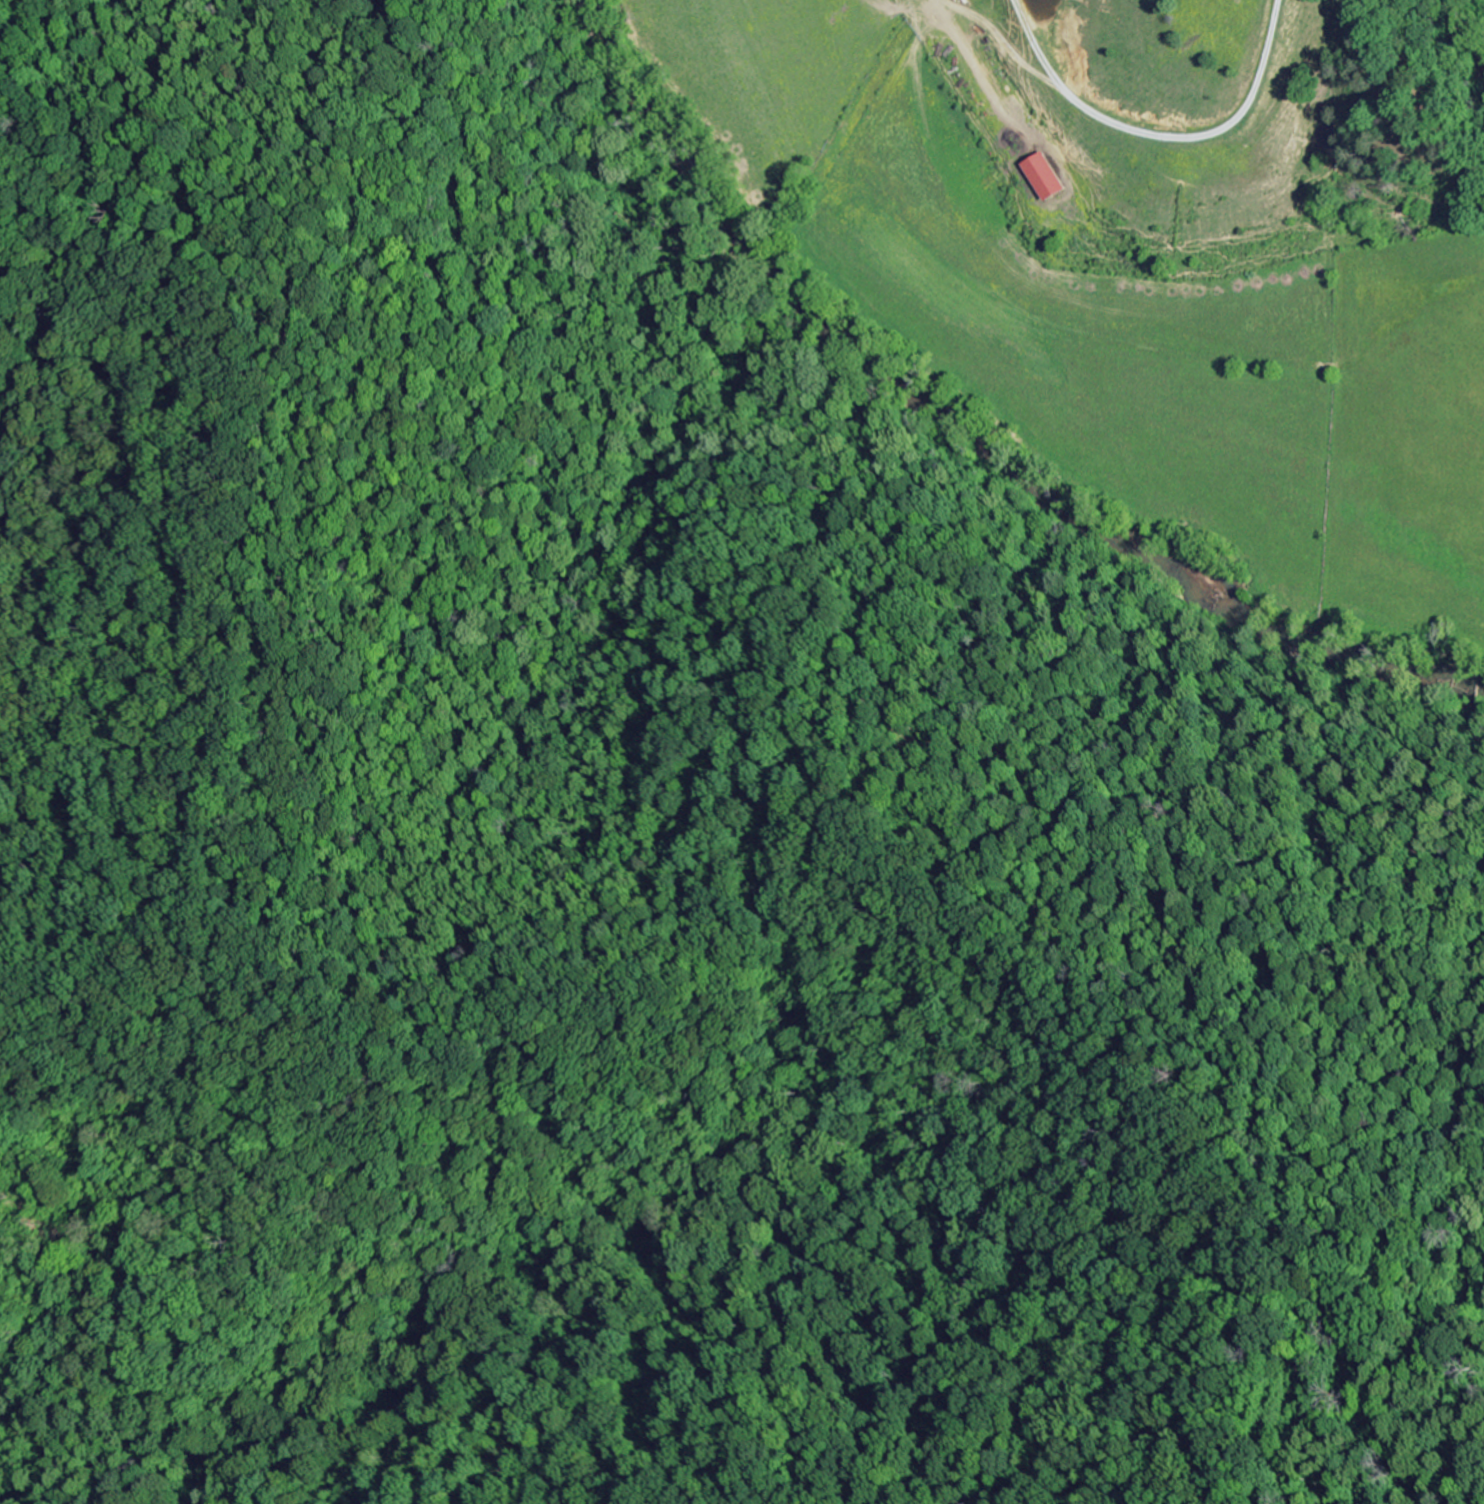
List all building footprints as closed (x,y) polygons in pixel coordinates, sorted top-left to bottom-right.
[(1070,190),(1046,152),(1026,165),(1050,203),(1070,190)]
